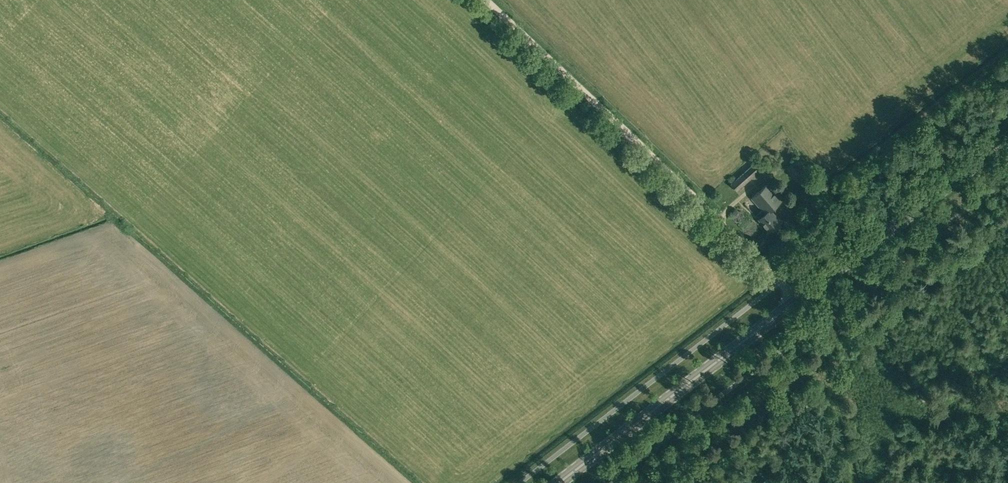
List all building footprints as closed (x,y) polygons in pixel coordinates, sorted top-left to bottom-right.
[(737,191),(760,170),(754,164),(731,184),(737,191)] [(760,171),(739,191),(746,199),(760,186),(760,185),(767,178),(760,171)] [(770,230),(780,222),(770,210),(783,199),(768,183),(752,197),(763,210),(758,214),(760,217),(759,218),(770,230)]
